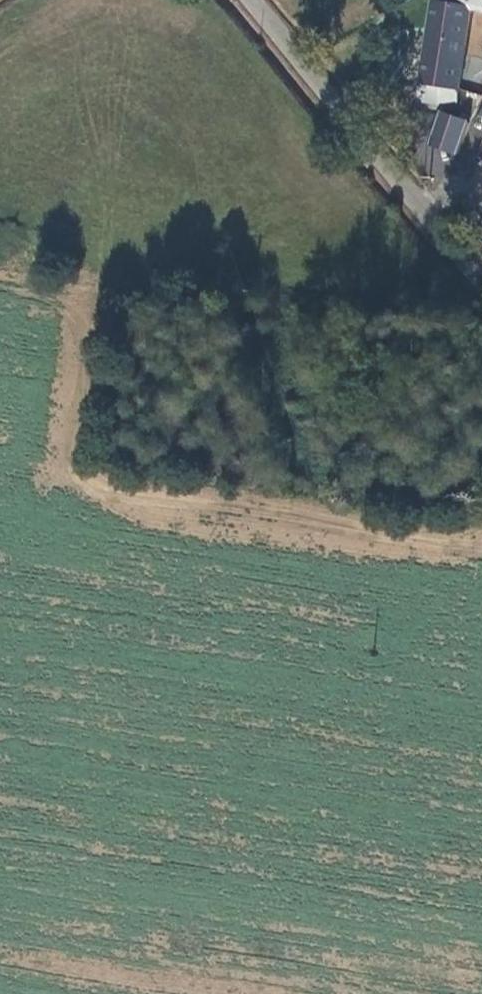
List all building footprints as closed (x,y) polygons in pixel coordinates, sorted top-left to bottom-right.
[(476,11),(469,2),(464,0),(430,0),(413,106),(459,114),(476,11)] [(481,12),(481,0),(464,0),(469,2),(476,11),(481,12)] [(466,122),(438,113),(428,144),(457,153),(466,122)]
